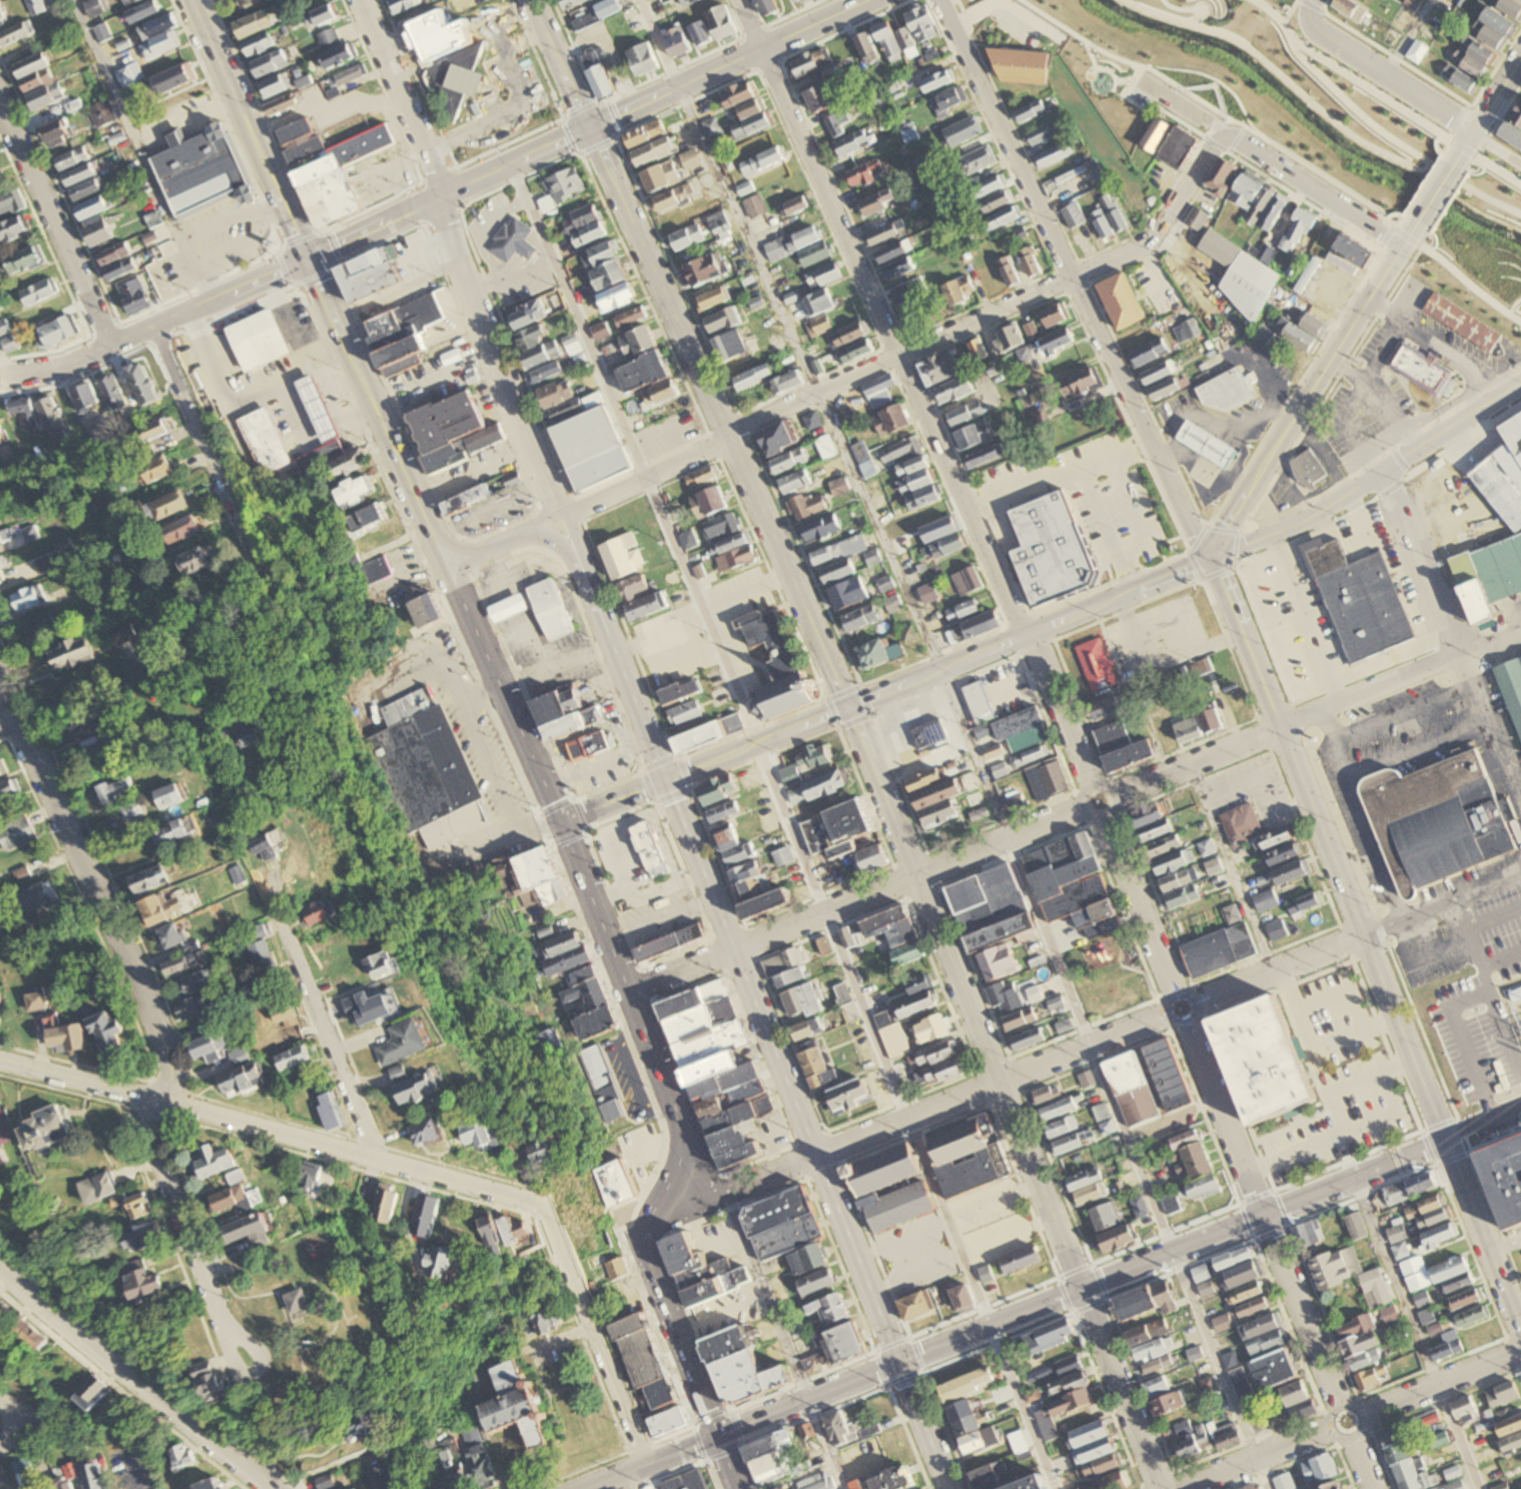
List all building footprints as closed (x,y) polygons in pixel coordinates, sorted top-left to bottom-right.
[(983,47),(999,79),(1045,82),(1047,51),(983,47)] [(1169,123),(1155,114),(1136,142),(1151,151),(1169,123)] [(1197,138),(1176,171),(1152,155),(1173,122),(1197,138)] [(156,166),(178,220),(238,190),(214,140),(156,166)] [(1221,158),(1205,184),(1216,191),(1214,194),(1223,200),(1230,188),(1225,184),(1236,167),(1221,158)] [(1246,169),(1226,199),(1236,206),(1257,176),(1246,169)] [(1257,176),(1236,206),(1246,213),(1267,183),(1257,176)] [(1268,183),(1246,216),(1256,223),(1278,190),(1268,183)] [(1279,192),(1258,225),(1269,232),(1290,199),(1279,192)] [(1194,206),(1183,223),(1198,233),(1209,215),(1194,206)] [(1300,207),(1294,220),(1296,221),(1288,237),(1286,236),(1279,248),(1293,255),(1304,235),(1309,237),(1319,217),(1300,207)] [(1211,231),(1200,248),(1227,266),(1238,249),(1211,231)] [(1339,231),(1370,251),(1359,268),(1328,248),(1339,231)] [(1263,242),(1258,250),(1253,247),(1250,252),(1267,262),(1275,249),(1263,242)] [(1242,251),(1220,287),(1254,326),(1281,276),(1242,251)] [(1292,261),(1285,273),(1294,278),(1301,266),(1292,261)] [(1098,286),(1119,333),(1148,320),(1126,273),(1098,286)] [(1422,307),(1490,351),(1501,334),(1432,290),(1422,307)] [(1328,325),(1319,339),(1300,327),(1308,313),(1328,325)] [(1282,318),(1277,326),(1284,331),(1280,337),(1310,355),(1319,341),(1282,318)] [(1185,324),(1192,338),(1201,334),(1194,319),(1185,324)] [(1262,324),(1253,338),(1268,347),(1277,333),(1262,324)] [(1173,329),(1180,344),(1190,339),(1183,325),(1173,329)] [(1128,354),(1136,370),(1171,353),(1163,338),(1128,354)] [(1386,364),(1400,373),(1406,376),(1408,377),(1428,389),(1435,394),(1436,391),(1442,394),(1446,396),(1455,381),(1447,376),(1451,370),(1438,362),(1441,357),(1427,348),(1424,354),(1400,340),(1386,364)] [(1139,376),(1145,388),(1179,372),(1173,360),(1139,376)] [(1192,387),(1200,403),(1226,411),(1257,396),(1241,363),(1192,387)] [(293,382),(320,444),(340,435),(313,373),(293,382)] [(1147,391),(1152,403),(1190,386),(1184,374),(1147,391)] [(250,475),(282,461),(259,407),(227,420),(250,475)] [(1512,530),(1520,525),(1520,408),(1494,426),(1503,442),(1465,473),(1512,530)] [(1185,417),(1172,437),(1224,468),(1236,448),(1185,417)] [(1311,449),(1328,475),(1308,488),(1301,483),(1296,477),(1293,470),(1291,462),(1311,449)] [(1005,548),(1029,607),(1091,582),(1094,569),(1060,485),(1003,508),(1017,543),(1005,548)] [(1468,624),(1491,616),(1486,601),(1520,588),(1520,532),(1468,552),(1467,548),(1443,556),(1468,624)] [(1307,552),(1354,664),(1415,638),(1380,553),(1350,566),(1339,539),(1307,552)] [(500,628),(528,696),(586,670),(554,602),(500,628)] [(739,630),(776,715),(808,702),(771,616),(739,630)] [(1099,639),(1107,660),(1112,658),(1115,666),(1111,668),(1117,684),(1092,693),(1075,648),(1099,639)] [(1520,750),(1520,670),(1516,657),(1489,668),(1520,750)] [(475,800),(429,818),(379,712),(425,692),(475,800)] [(907,728),(917,751),(949,738),(940,715),(907,728)] [(567,745),(602,731),(609,748),(574,763),(567,745)] [(1410,775),(1407,770),(1403,768),(1399,767),(1393,767),(1373,776),(1369,779),(1367,784),(1367,790),(1409,893),(1413,897),(1419,897),(1423,895),(1425,892),(1425,887),(1520,846),(1520,844),(1480,746),(1410,775)] [(630,827),(652,880),(669,873),(647,820),(630,827)] [(1254,1126),(1318,1101),(1276,996),(1212,1021),(1254,1126)] [(1520,1222),(1520,1130),(1472,1149),(1504,1229),(1520,1222)] [(283,1296),(290,1316),(309,1308),(302,1289),(283,1296)] [(520,1442),(511,1420),(490,1428),(483,1409),(503,1401),(492,1375),(517,1365),(544,1433),(520,1442)]
